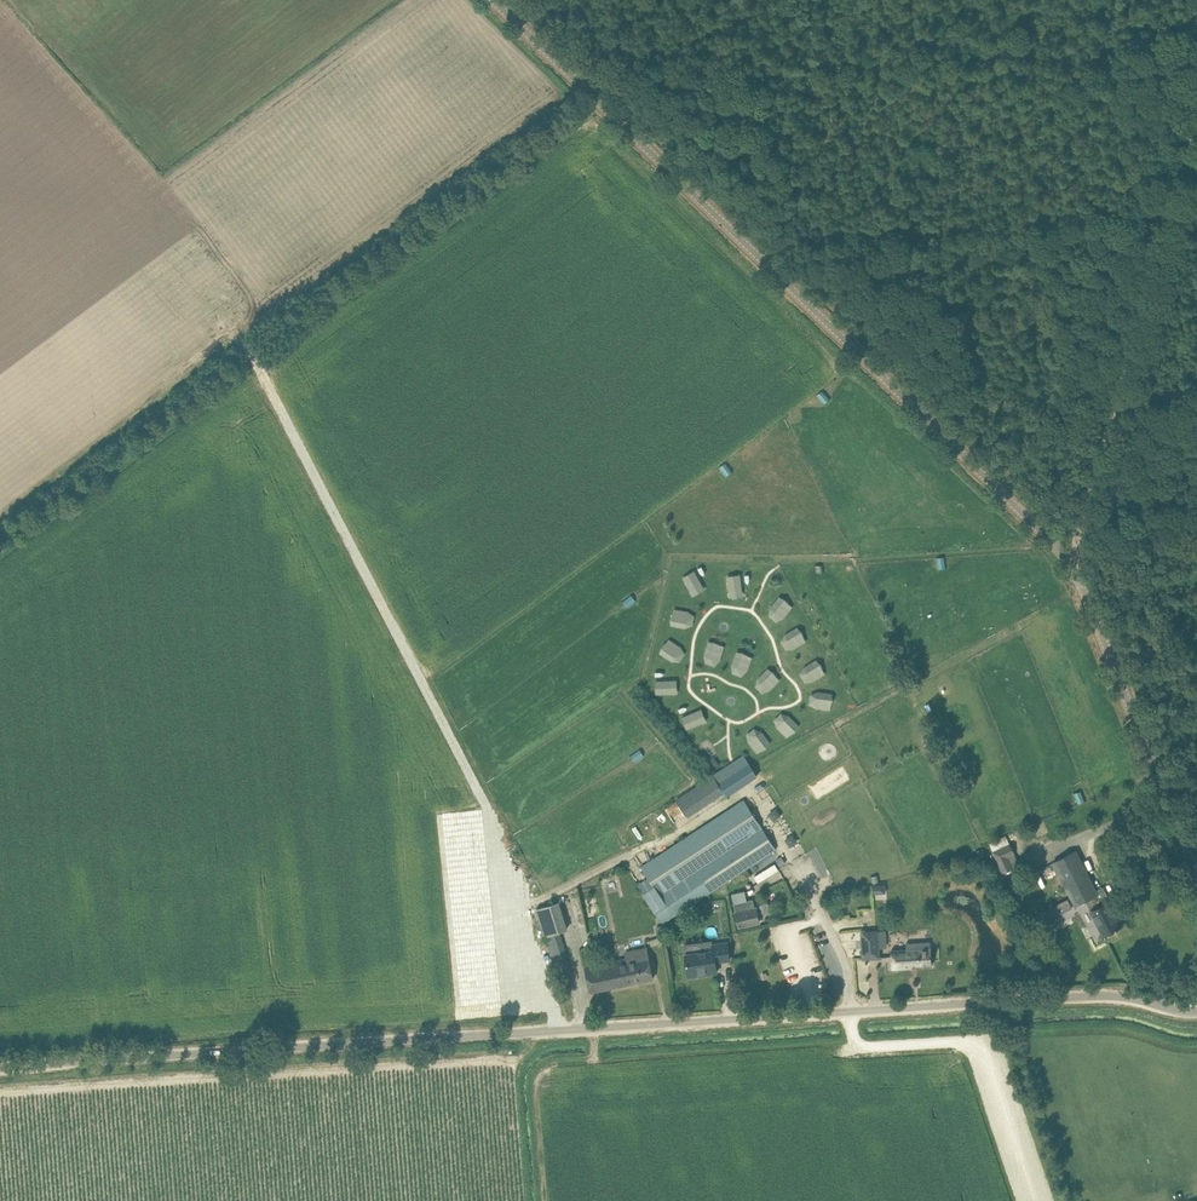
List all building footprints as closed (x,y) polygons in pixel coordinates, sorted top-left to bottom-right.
[(697,569),(683,575),(691,596),(706,590),(697,569)] [(728,574),(729,597),(743,596),(742,574),(728,574)] [(767,613),(779,623),(793,605),(781,595),(767,613)] [(674,607),(670,623),(692,629),(696,613),(674,607)] [(787,651),(807,641),(800,627),(780,637),(787,651)] [(667,638),(659,653),(679,663),(687,649),(667,638)] [(703,661),(718,666),(725,644),(710,639),(703,661)] [(738,650),(730,671),(745,677),(753,656),(738,650)] [(805,683),(826,674),(820,659),(799,668),(805,683)] [(754,682),(764,694),(781,679),(770,667),(754,682)] [(656,679),(655,694),(678,694),(678,679),(656,679)] [(809,707),(831,709),(833,693),(811,691),(809,707)] [(703,709),(682,714),(686,729),(707,724),(703,709)] [(785,710),(773,721),(787,736),(799,726),(785,710)] [(745,735),(758,752),(771,743),(758,726),(745,735)] [(727,796),(759,776),(744,753),(712,773),(727,796)] [(714,756),(710,759),(716,767),(719,764),(714,756)] [(647,877),(636,883),(664,924),(777,850),(745,800),(641,866),(647,877)] [(793,855),(803,849),(777,806),(760,817),(771,836),(774,835),(777,841),(782,838),(789,851),(782,855),(786,864),(795,859),(793,855)] [(1019,865),(1010,843),(993,851),(1003,873),(1019,865)] [(1086,899),(1098,924),(1104,934),(1115,929),(1117,931),(1118,930),(1117,928),(1123,925),(1111,901),(1101,906),(1096,895),(1097,894),(1075,851),(1054,862),(1075,904),(1086,899)] [(781,856),(776,859),(780,866),(785,863),(781,856)] [(775,864),(754,876),(758,882),(778,870),(775,864)] [(874,894),(886,893),(885,883),(874,883),(874,894)] [(734,904),(739,927),(759,922),(756,907),(755,907),(753,899),(748,900),(745,890),(733,893),(735,904),(734,904)] [(1067,899),(1046,910),(1050,919),(1071,908),(1067,899)] [(861,931),(863,959),(880,958),(878,930),(861,931)] [(686,953),(687,964),(689,976),(717,972),(716,961),(730,959),(728,942),(713,944),(714,949),(686,953)] [(907,949),(891,950),(893,968),(932,966),(930,942),(907,944),(907,949)] [(586,968),(589,980),(591,992),(653,978),(646,946),(632,950),(634,957),(586,968)] [(552,957),(555,968),(569,964),(566,954),(552,957)]
